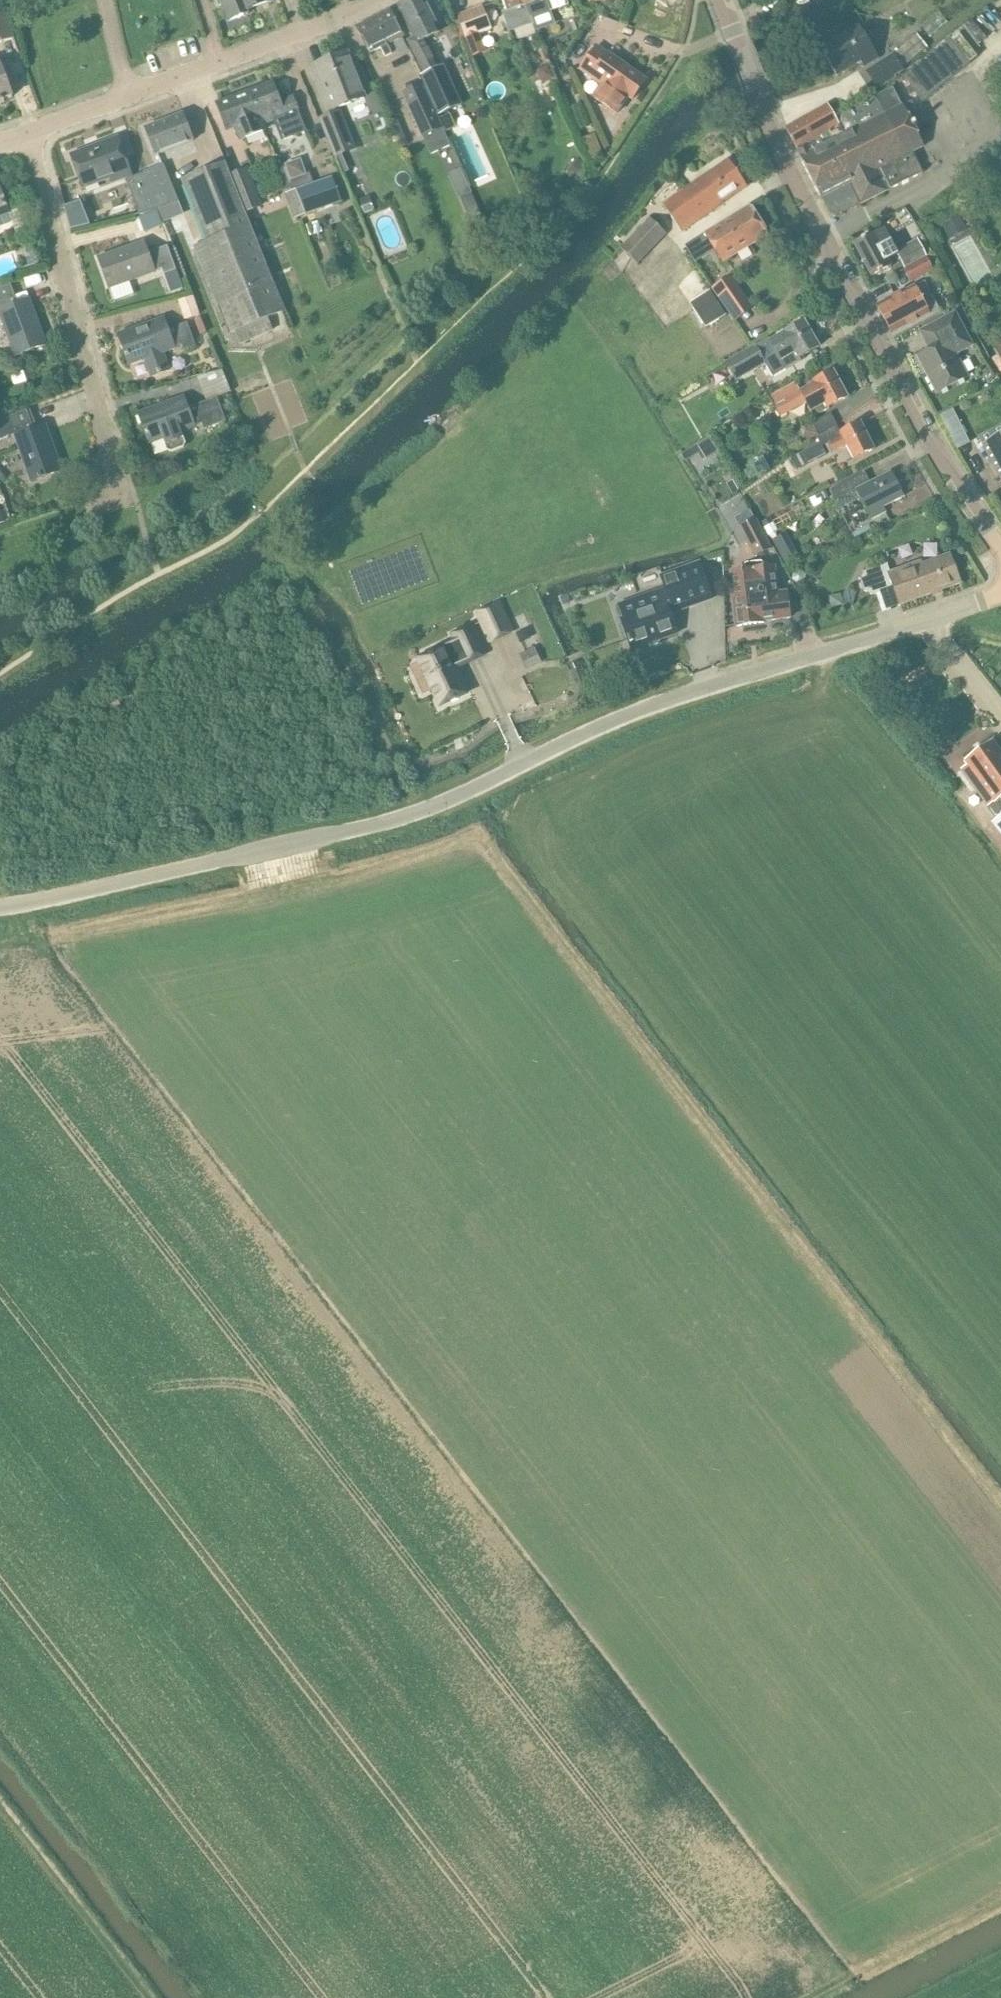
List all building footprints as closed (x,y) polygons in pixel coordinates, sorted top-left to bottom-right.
[(229,22),(248,14),(245,6),(242,0),(221,0),(229,22)] [(414,37),(408,40),(425,74),(421,76),(439,116),(463,106),(444,65),(440,67),(426,39),(441,31),(425,0),(410,0),(398,6),(414,37)] [(507,11),(502,13),(508,28),(514,26),(516,31),(534,25),(531,16),(525,0),(503,0),(507,11)] [(531,16),(550,9),(547,0),(525,0),(531,16)] [(460,18),(453,21),(460,41),(465,39),(472,57),(487,52),(481,34),(492,29),(482,7),(459,16),(460,18)] [(4,8),(0,9),(0,43),(14,38),(4,8)] [(404,36),(391,10),(357,26),(370,52),(381,47),(386,58),(393,54),(388,44),(404,36)] [(921,27),(929,38),(948,23),(940,12),(921,27)] [(879,57),(859,26),(821,50),(837,76),(861,61),(864,66),(879,57)] [(876,68),(868,74),(878,90),(888,82),(929,49),(917,34),(896,51),(876,68)] [(403,38),(394,43),(399,54),(408,49),(403,38)] [(943,45),(904,76),(923,101),(962,70),(970,63),(951,39),(943,45)] [(597,46),(585,62),(580,69),(600,83),(592,95),(617,113),(628,96),(632,99),(645,81),(597,46)] [(323,94),(328,109),(329,111),(365,97),(348,53),(315,66),(326,93),(323,94)] [(13,96),(0,60),(0,101),(13,96)] [(548,65),(537,70),(542,83),(553,78),(548,65)] [(273,82),(250,91),(263,125),(265,124),(274,121),(282,141),(294,136),(307,131),(299,111),(300,111),(294,96),(281,102),(273,82)] [(424,84),(403,93),(423,138),(444,129),(424,84)] [(554,84),(544,88),(549,101),(559,97),(554,84)] [(820,198),(821,197),(850,182),(861,204),(888,190),(922,172),(912,152),(924,146),(893,86),(876,95),(834,116),(837,122),(831,127),(797,148),(801,157),(800,158),(820,198)] [(250,91),(217,104),(227,130),(234,127),(240,142),(268,131),(265,124),(263,125),(250,91)] [(827,105),(787,128),(786,128),(797,148),(831,127),(837,122),(834,116),(827,105)] [(355,149),(340,112),(320,119),(334,157),(355,149)] [(156,155),(194,140),(184,113),(145,128),(156,155)] [(595,134),(583,138),(592,161),(604,157),(595,134)] [(132,175),(118,138),(72,155),(84,187),(110,177),(112,183),(132,175)] [(682,231),(730,198),(747,187),(728,159),(663,204),(682,231)] [(286,165),(286,166),(289,173),(305,213),(342,201),(332,176),(314,182),(310,172),(305,173),(300,160),(286,165)] [(183,180),(191,198),(208,242),(195,248),(218,304),(219,304),(231,334),(236,332),(241,345),(274,331),(269,319),(286,313),(247,214),(231,175),(226,163),(183,180)] [(145,175),(159,210),(164,221),(184,213),(164,165),(162,166),(162,165),(143,172),(144,175),(145,175)] [(356,166),(345,171),(354,193),(354,194),(365,189),(365,188),(356,166)] [(462,168),(449,174),(460,198),(473,192),(462,168)] [(245,170),(231,175),(247,214),(260,208),(245,170)] [(140,215),(159,210),(145,175),(144,175),(127,182),(140,215)] [(544,183),(533,187),(535,195),(546,191),(544,183)] [(10,213),(0,187),(0,217),(10,213)] [(750,205),(733,215),(705,233),(723,263),(769,235),(750,205)] [(959,215),(941,225),(949,240),(968,230),(959,215)] [(621,248),(637,264),(667,234),(651,218),(621,248)] [(501,226),(490,231),(498,246),(508,241),(501,226)] [(871,234),(854,243),(872,277),(890,268),(891,267),(887,259),(898,254),(905,267),(926,256),(919,243),(916,239),(896,250),(891,240),(880,246),(873,233),(871,234)] [(144,241),(118,251),(99,257),(110,288),(163,269),(165,274),(176,270),(168,246),(148,253),(144,241)] [(906,268),(910,276),(913,281),(934,269),(927,256),(906,268)] [(713,292),(723,306),(733,320),(754,307),(734,278),(713,292)] [(877,306),(892,333),(939,308),(925,281),(877,306)] [(17,355),(46,344),(30,299),(18,304),(11,284),(0,288),(0,310),(17,355)] [(711,291),(690,305),(706,329),(727,317),(711,291)] [(192,295),(178,300),(184,318),(199,313),(192,295)] [(936,347),(915,358),(924,373),(926,372),(937,393),(967,377),(955,354),(966,348),(958,332),(964,329),(955,313),(926,328),(934,343),(936,347)] [(130,365),(146,359),(152,376),(171,369),(165,352),(183,345),(184,350),(197,346),(188,321),(168,329),(164,317),(119,334),(130,365)] [(758,346),(725,364),(736,383),(768,365),(765,360),(777,353),(786,369),(803,359),(802,357),(802,356),(819,346),(804,321),(787,331),(784,332),(784,333),(770,342),(769,340),(758,347),(758,346)] [(24,371),(11,375),(15,388),(28,384),(24,371)] [(801,392),(806,401),(814,416),(829,409),(828,408),(848,397),(834,371),(814,382),(815,384),(801,392)] [(781,421),(801,409),(790,386),(769,398),(781,421)] [(184,396),(158,406),(139,413),(150,444),(164,438),(168,450),(171,451),(184,446),(185,444),(181,432),(203,424),(204,429),(226,421),(217,397),(188,408),(184,396)] [(9,416),(0,420),(0,439),(14,434),(31,481),(62,470),(46,425),(35,429),(28,410),(9,416)] [(831,413),(813,422),(811,423),(819,437),(838,427),(831,413)] [(838,427),(819,437),(817,438),(820,444),(822,447),(828,444),(832,453),(846,446),(853,460),(874,449),(861,423),(841,433),(838,427)] [(1000,436),(983,446),(1000,480),(1000,436)] [(801,440),(788,447),(791,453),(804,447),(801,440)] [(711,444),(699,452),(704,460),(716,452),(711,444)] [(822,447),(820,444),(791,460),(797,471),(826,455),(822,447)] [(967,444),(958,449),(961,456),(971,451),(967,444)] [(862,498),(872,518),(885,511),(883,506),(903,496),(891,473),(864,486),(859,475),(830,490),(839,509),(862,498)] [(825,493),(816,497),(819,504),(828,500),(825,493)] [(740,527),(739,528),(746,540),(755,557),(770,549),(761,532),(755,520),(740,527)] [(848,532),(837,537),(841,546),(852,541),(848,532)] [(872,595),(894,587),(900,605),(960,583),(950,554),(918,566),(917,563),(890,572),(887,564),(865,572),(861,581),(864,591),(872,595)] [(744,570),(734,572),(736,587),(739,609),(735,610),(737,626),(764,622),(764,621),(791,617),(787,592),(778,593),(776,579),(775,566),(764,568),(764,565),(761,562),(746,564),(744,567),(744,570)] [(661,577),(673,611),(712,598),(700,564),(661,577)] [(793,572),(792,579),(798,584),(805,582),(807,575),(801,570),(793,572)] [(475,612),(490,644),(515,632),(500,601),(475,612)] [(622,618),(626,630),(632,649),(677,633),(666,603),(622,618)] [(452,634),(456,642),(419,659),(440,705),(466,693),(462,685),(464,679),(458,666),(484,654),(471,625),(452,634)] [(526,629),(516,633),(520,644),(531,639),(526,629)] [(535,647),(519,654),(527,670),(542,663),(535,647)] [(966,761),(968,764),(975,774),(977,777),(986,790),(995,802),(1000,798),(1000,751),(993,741),(979,751),(966,761)] [(984,812),(1000,834),(1000,811),(995,803),(984,812)]
